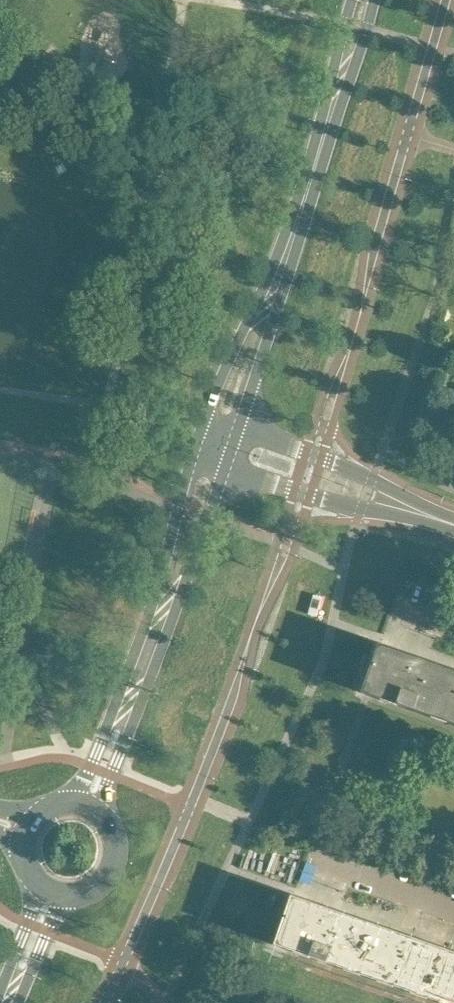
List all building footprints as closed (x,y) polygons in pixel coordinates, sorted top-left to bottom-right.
[(380,645),(364,693),(365,694),(365,693),(453,724),(453,672),(435,665),(381,646),(381,645),(380,645)] [(316,906),(294,898),(294,897),(293,897),(277,946),(278,946),(278,945),(280,946),(444,1002),(453,1002),(453,954),(316,906)]
